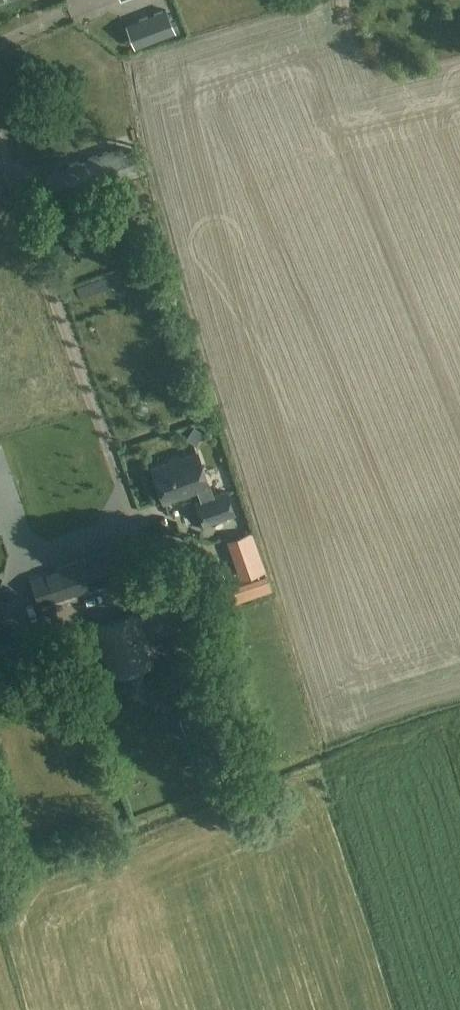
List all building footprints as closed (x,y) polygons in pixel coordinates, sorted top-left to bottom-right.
[(152,6),(151,0),(136,0),(139,9),(152,6)] [(142,18),(150,42),(175,32),(166,9),(142,18)] [(123,147),(46,173),(56,202),(146,171),(139,151),(125,155),(123,147)] [(198,453),(152,469),(164,501),(197,489),(201,500),(196,502),(204,525),(234,514),(226,492),(212,496),(209,485),(198,453)] [(115,552),(74,566),(82,590),(123,576),(115,552)] [(74,566),(32,580),(40,604),(82,590),(74,566)] [(136,614),(96,627),(113,677),(153,663),(136,614)]
